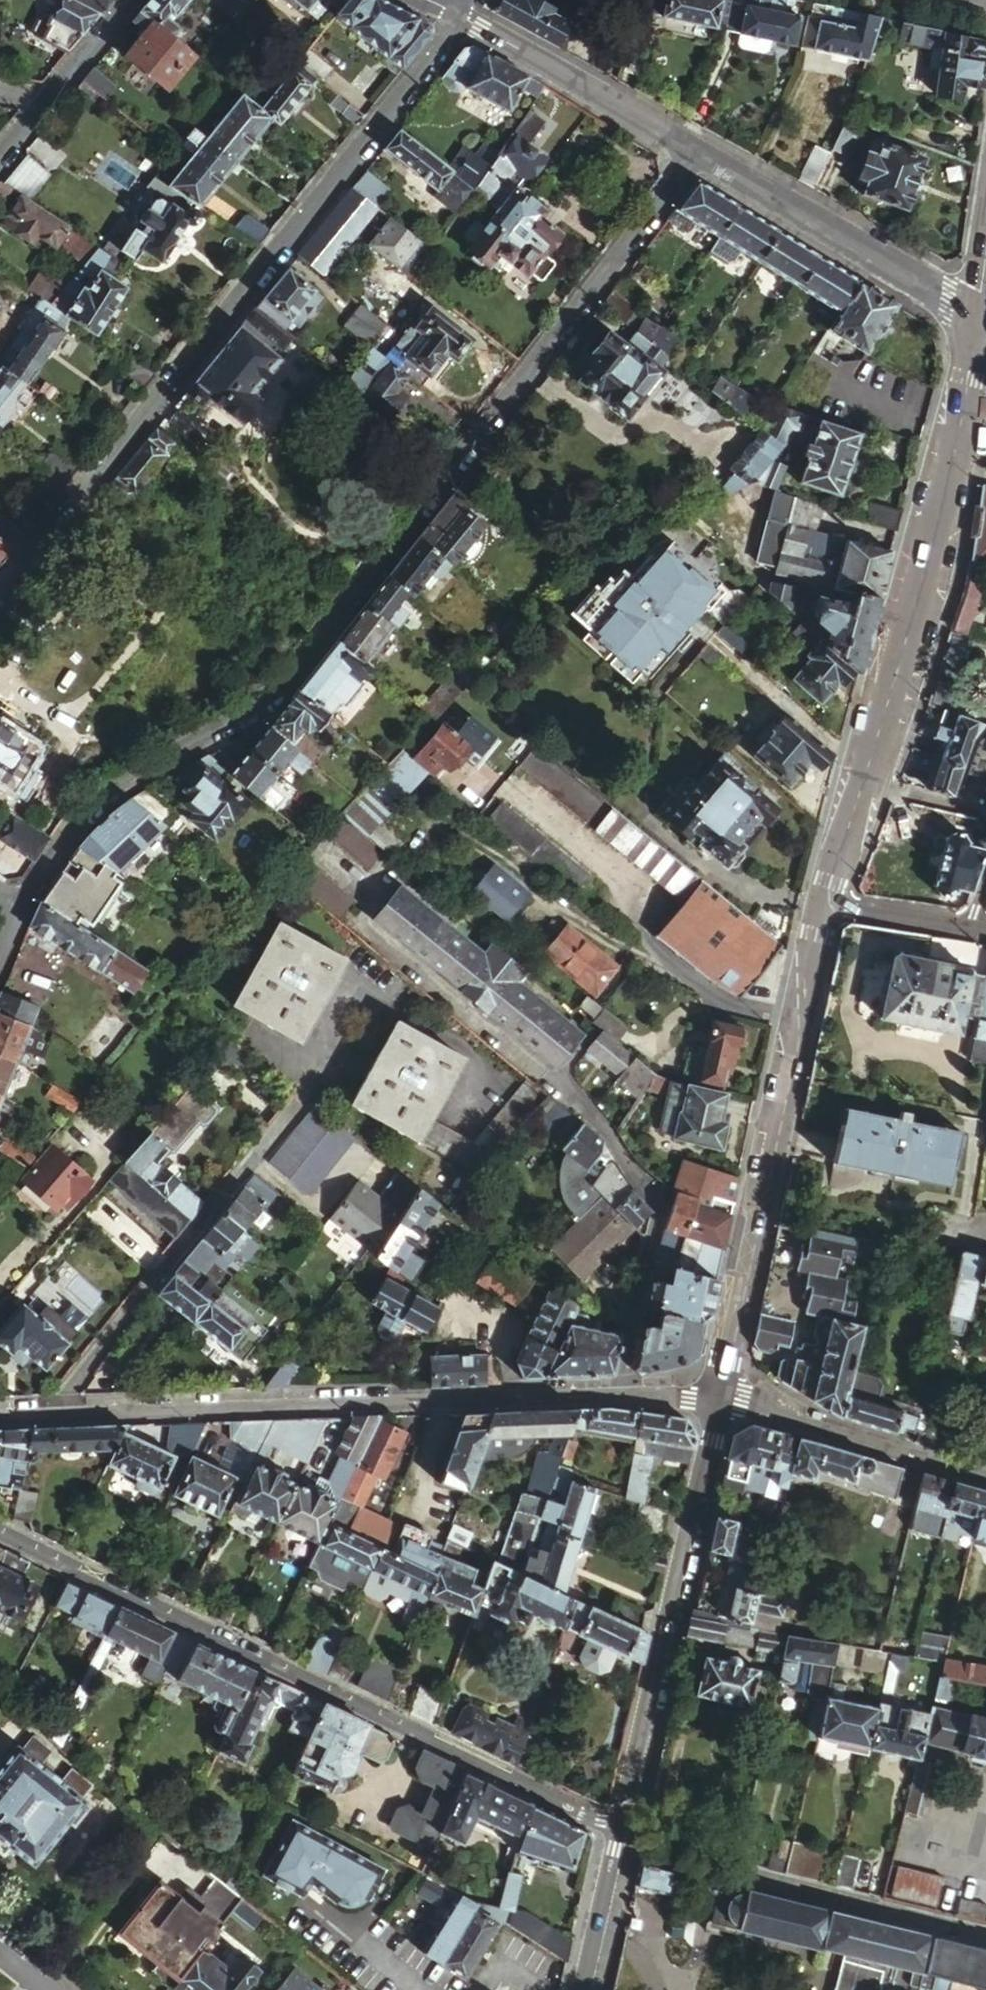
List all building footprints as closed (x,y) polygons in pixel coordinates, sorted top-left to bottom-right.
[(69,0),(65,0),(55,18),(49,13),(45,14),(33,33),(66,53),(97,16),(69,0)] [(110,0),(69,0),(97,16),(110,0)] [(139,12),(172,50),(180,31),(170,23),(189,0),(149,0),(139,12)] [(316,22),(329,5),(338,12),(348,0),(290,0),(316,22)] [(338,12),(333,18),(400,72),(431,34),(427,21),(384,0),(348,0),(338,12)] [(482,6),(555,46),(568,23),(548,12),(549,7),(537,0),(480,0),(482,6)] [(726,16),(731,0),(671,0),(726,16)] [(726,16),(740,20),(762,26),(770,28),(795,35),(802,8),(777,0),(731,0),(726,16)] [(828,0),(816,0),(813,10),(812,9),(802,45),(814,49),(814,50),(867,65),(885,13),(862,6),(858,22),(824,13),(828,0)] [(824,13),(858,22),(862,6),(839,0),(828,0),(824,13)] [(172,50),(139,12),(133,19),(151,33),(121,68),(165,103),(196,67),(172,50)] [(908,19),(902,39),(935,48),(932,69),(942,71),(938,97),(962,100),(964,87),(985,90),(985,87),(985,41),(908,19)] [(738,28),(741,33),(763,39),(768,36),(770,28),(762,26),(740,20),(738,28)] [(463,48),(441,75),(509,114),(529,78),(471,47),(463,48)] [(307,52),(297,64),(317,80),(323,84),(332,72),(307,52)] [(297,64),(260,110),(272,119),(279,125),(317,80),(297,64)] [(93,67),(81,82),(97,95),(104,101),(115,86),(93,67)] [(542,84),(533,79),(526,90),(534,95),(542,84)] [(86,110),(97,95),(81,82),(70,96),(86,110)] [(260,110),(241,94),(214,130),(199,119),(191,129),(237,162),(272,119),(260,110)] [(363,116),(348,105),(342,113),(357,124),(363,116)] [(847,117),(832,149),(848,158),(865,124),(849,117),(847,117)] [(191,129),(184,138),(193,144),(185,154),(191,158),(169,184),(193,200),(202,206),(237,162),(191,129)] [(397,130),(383,148),(435,192),(437,188),(458,205),(464,198),(470,190),(445,169),(397,130)] [(541,156),(509,133),(499,147),(495,153),(477,180),(471,189),(484,198),(509,165),(527,177),(541,156)] [(871,146),(857,183),(866,186),(862,196),(906,212),(913,193),(915,193),(919,181),(918,180),(926,160),(882,143),(880,149),(871,146)] [(445,169),(470,190),(471,189),(477,180),(495,153),(484,144),(473,158),(462,149),(445,169)] [(816,144),(799,181),(813,189),(831,152),(816,144)] [(26,156),(4,184),(14,190),(21,194),(31,201),(51,175),(26,156)] [(495,207),(514,182),(519,186),(527,177),(509,165),(484,198),(495,207)] [(364,171),(351,187),(371,203),(384,188),(364,171)] [(193,200),(169,184),(155,175),(149,181),(188,207),(193,200)] [(718,236),(738,206),(697,180),(666,219),(687,231),(693,222),(718,236)] [(0,181),(0,200),(5,204),(14,190),(4,184),(0,181)] [(519,186),(514,182),(495,207),(482,224),(475,218),(470,219),(463,227),(463,231),(471,237),(466,243),(471,247),(469,250),(482,260),(484,257),(489,261),(500,247),(526,268),(529,262),(539,269),(544,269),(553,256),(552,250),(544,244),(562,219),(519,186)] [(351,187),(297,254),(318,271),(362,215),(371,203),(351,187)] [(185,214),(155,193),(119,248),(136,259),(142,250),(160,261),(187,219),(191,222),(194,223),(195,223),(196,223),(196,222),(198,219),(198,216),(198,213),(196,211),(195,210),(194,210),(190,211),(189,212),(185,214)] [(31,201),(21,194),(4,220),(34,241),(41,232),(57,242),(68,225),(31,201)] [(425,247),(371,203),(362,215),(371,223),(362,233),(408,269),(425,247)] [(779,231),(738,206),(718,236),(711,246),(729,257),(736,255),(739,249),(759,261),(779,231)] [(259,245),(270,231),(243,213),(234,228),(259,245)] [(818,256),(779,231),(759,261),(799,286),(818,256)] [(96,243),(63,285),(50,303),(70,317),(96,334),(127,290),(102,274),(106,272),(114,260),(114,255),(96,243)] [(438,257),(425,247),(408,269),(420,278),(438,257)] [(841,312),(860,282),(818,256),(799,286),(841,312)] [(958,258),(951,263),(953,267),(961,262),(958,258)] [(50,303),(63,285),(36,265),(22,285),(37,295),(50,303)] [(288,266),(256,305),(282,327),(314,287),(288,266)] [(870,354),(901,308),(860,282),(841,312),(830,329),(870,354)] [(611,290),(600,304),(622,321),(633,307),(611,290)] [(37,295),(15,329),(24,335),(13,352),(4,346),(0,352),(0,369),(19,381),(25,385),(70,317),(50,303),(37,295)] [(256,305),(242,322),(278,353),(293,336),(282,327),(256,305)] [(387,327),(359,305),(346,320),(374,343),(387,327)] [(374,343),(371,346),(406,374),(420,386),(446,353),(459,363),(473,345),(434,314),(421,331),(414,326),(402,340),(387,327),(374,343)] [(648,341),(659,326),(644,314),(633,329),(648,341)] [(659,326),(648,341),(662,353),(674,338),(659,326)] [(237,328),(185,392),(199,405),(207,394),(240,421),(259,399),(252,392),(277,360),(237,328)] [(662,353),(648,341),(633,329),(622,343),(605,330),(589,350),(595,355),(579,376),(625,411),(660,365),(656,361),(662,353)] [(406,374),(371,346),(344,379),(387,416),(402,397),(393,390),(406,374)] [(155,374),(129,356),(118,371),(144,388),(155,374)] [(0,369),(0,408),(19,381),(0,369)] [(730,386),(716,376),(707,387),(721,398),(730,386)] [(744,396),(730,386),(721,398),(735,409),(744,396)] [(810,414),(776,403),(765,418),(785,425),(787,417),(794,419),(790,427),(795,428),(810,414)] [(169,412),(157,427),(174,441),(180,446),(192,432),(169,412)] [(792,431),(795,428),(790,427),(794,419),(787,417),(785,425),(765,418),(758,427),(779,444),(792,431)] [(860,433),(819,421),(811,446),(806,445),(802,458),(807,459),(799,483),(840,496),(860,433)] [(174,441),(157,427),(134,455),(97,500),(115,514),(174,441)] [(753,477),(779,444),(758,427),(715,484),(726,492),(753,477)] [(68,482),(78,470),(49,451),(41,464),(43,466),(68,482)] [(771,461),(746,487),(764,493),(783,471),(771,461)] [(450,565),(482,524),(462,509),(467,502),(473,508),(484,494),(465,479),(417,539),(450,565)] [(985,562),(985,488),(981,486),(973,542),(985,562)] [(754,561),(775,566),(792,501),(772,495),(754,561)] [(773,572),(855,594),(878,600),(882,585),(891,552),(845,540),(839,564),(807,556),(806,559),(800,558),(807,535),(813,537),(815,532),(821,510),(792,501),(775,566),(773,572)] [(869,503),(863,523),(896,533),(902,512),(869,503)] [(845,540),(815,532),(813,537),(807,535),(800,558),(806,559),(807,556),(839,564),(845,540)] [(417,539),(387,577),(412,596),(413,597),(430,576),(437,582),(450,565),(417,539)] [(0,541),(0,563),(1,564),(13,550),(0,541)] [(632,666),(646,678),(688,632),(683,628),(702,608),(723,626),(732,616),(748,598),(741,592),(727,593),(673,542),(653,563),(649,559),(629,580),(622,573),(612,584),(608,581),(598,591),(595,588),(572,612),(598,635),(594,639),(629,670),(632,666)] [(970,559),(950,632),(967,636),(985,569),(985,562),(973,542),(970,559)] [(412,596),(387,577),(383,582),(362,608),(383,624),(388,617),(398,625),(409,610),(403,606),(412,596)] [(800,623),(854,671),(858,675),(864,654),(878,600),(855,594),(853,604),(834,600),(833,603),(815,598),(811,616),(808,618),(804,615),(808,597),(796,594),(796,590),(769,583),(767,593),(800,623)] [(362,608),(336,641),(361,661),(388,628),(383,624),(362,608)] [(757,638),(732,616),(723,626),(716,634),(741,655),(757,638)] [(854,671),(800,623),(792,632),(811,649),(805,656),(809,660),(791,680),(817,703),(835,683),(839,687),(854,671)] [(361,661),(336,641),(325,656),(297,692),(328,716),(338,703),(344,707),(361,685),(355,681),(367,666),(361,661)] [(724,659),(707,644),(699,654),(716,668),(724,659)] [(373,670),(367,666),(355,681),(361,685),(373,670)] [(462,668),(452,678),(464,687),(474,678),(462,668)] [(452,678),(450,676),(435,691),(448,703),(455,696),(464,687),(452,678)] [(435,691),(420,707),(433,717),(448,703),(435,691)] [(317,730),(328,716),(297,692),(283,710),(272,724),(290,739),(298,729),(304,733),(310,724),(317,730)] [(7,806),(17,789),(24,793),(37,771),(30,767),(45,744),(32,736),(42,718),(12,700),(1,718),(0,717),(0,802),(7,806)] [(344,707),(338,703),(328,716),(333,720),(344,707)] [(937,737),(948,741),(942,759),(963,766),(972,740),(985,726),(945,711),(937,737)] [(832,753),(789,716),(774,733),(776,735),(755,759),(791,790),(812,766),(816,770),(832,753)] [(445,722),(413,760),(417,763),(434,777),(436,778),(437,780),(447,769),(449,770),(471,745),(445,722)] [(268,727),(249,750),(285,779),(295,787),(300,780),(287,771),(294,762),(301,768),(307,759),(268,727)] [(969,771),(985,777),(985,737),(980,742),(969,771)] [(651,838),(537,744),(519,766),(684,902),(702,880),(651,838)] [(285,779),(249,750),(230,773),(273,808),(282,797),(270,788),(274,782),(280,786),(285,779)] [(417,763),(413,760),(402,750),(340,815),(384,851),(396,862),(412,844),(390,824),(434,777),(417,763)] [(225,768),(206,753),(194,760),(202,767),(184,789),(189,794),(183,802),(196,812),(191,818),(216,839),(233,818),(234,820),(250,802),(219,776),(225,768)] [(737,766),(722,754),(716,760),(715,761),(663,823),(682,838),(685,840),(688,837),(700,847),(722,865),(723,863),(728,867),(732,867),(740,858),(740,853),(735,849),(737,847),(735,846),(755,822),(759,826),(773,809),(731,773),(737,766)] [(931,790),(953,795),(963,766),(942,759),(931,790)] [(175,807),(149,784),(144,787),(130,797),(163,823),(175,807)] [(88,837),(80,847),(115,872),(118,874),(130,883),(151,854),(146,850),(165,825),(163,823),(130,797),(124,802),(113,812),(98,827),(88,837)] [(486,820),(576,894),(592,875),(503,802),(486,820)] [(52,834),(15,811),(1,833),(37,856),(52,834)] [(959,814),(955,832),(965,835),(970,843),(969,846),(974,847),(977,840),(975,828),(977,818),(959,814)] [(384,851),(340,815),(323,836),(366,872),(384,851)] [(977,818),(975,828),(977,840),(974,847),(969,846),(970,843),(965,835),(955,832),(946,838),(935,888),(940,896),(944,897),(941,907),(959,910),(969,904),(985,854),(985,820),(977,818)] [(685,840),(682,838),(680,842),(694,854),(700,847),(688,837),(685,840)] [(115,872),(80,847),(44,901),(75,921),(81,913),(92,922),(103,904),(107,903),(114,898),(116,896),(117,894),(118,893),(119,881),(112,876),(115,872)] [(490,869),(472,892),(489,907),(508,884),(490,869)] [(702,880),(684,902),(655,937),(710,980),(738,999),(781,945),(702,880)] [(402,889),(398,894),(431,920),(496,972),(559,1024),(564,1019),(518,982),(522,977),(487,948),(483,954),(402,889)] [(564,1018),(564,1019),(559,1024),(496,972),(431,920),(398,894),(376,921),(420,957),(553,1064),(576,1037),(572,1034),(577,1027),(564,1018)] [(75,921),(44,901),(39,899),(28,925),(35,930),(97,970),(99,968),(131,988),(132,984),(141,990),(154,970),(75,921)] [(278,924),(232,1005),(299,1043),(345,962),(278,924)] [(32,938),(35,930),(28,925),(26,930),(22,940),(26,942),(27,942),(30,941),(30,939),(32,938)] [(596,998),(618,969),(567,927),(544,954),(596,998)] [(885,993),(881,1017),(917,1025),(960,1034),(964,1017),(974,974),(969,969),(899,955),(893,958),(887,981),(882,979),(879,992),(885,993)] [(974,974),(964,1017),(979,1020),(985,984),(985,977),(974,974)] [(979,1020),(976,1033),(972,1060),(985,1063),(985,984),(979,1020)] [(0,995),(0,1015),(30,1026),(32,1027),(41,1005),(2,990),(0,995)] [(585,997),(577,1008),(584,1013),(592,1020),(600,1009),(585,997)] [(0,1015),(0,1054),(16,1060),(30,1026),(0,1015)] [(710,1021),(697,1083),(720,1088),(722,1088),(724,1076),(725,1070),(730,1071),(735,1046),(742,1045),(743,1033),(738,1029),(739,1026),(710,1021)] [(531,1117),(548,1096),(527,1078),(473,1143),(429,1119),(462,1060),(396,1023),(349,1104),(481,1176),(487,1169),(531,1117)] [(602,1031),(587,1050),(604,1064),(620,1045),(604,1032),(602,1031)] [(230,1041),(219,1054),(238,1070),(250,1056),(230,1041)] [(607,1066),(620,1077),(636,1058),(622,1047),(620,1045),(604,1064),(607,1066)] [(0,1054),(0,1092),(3,1093),(16,1060),(0,1054)] [(638,1060),(636,1058),(620,1077),(617,1080),(637,1097),(655,1073),(638,1060)] [(59,1098),(65,1088),(51,1079),(45,1089),(59,1098)] [(726,1093),(672,1082),(660,1133),(672,1136),(672,1140),(718,1151),(725,1122),(719,1120),(722,1108),(726,1093)] [(72,1106),(79,1096),(65,1088),(59,1098),(72,1106)] [(192,1092),(154,1135),(175,1153),(213,1111),(192,1092)] [(604,1142),(548,1096),(531,1117),(552,1135),(576,1154),(582,1146),(596,1158),(601,1153),(604,1142)] [(325,1136),(335,1124),(314,1107),(304,1120),(325,1136)] [(719,1120),(725,1122),(728,1110),(722,1108),(719,1120)] [(839,1138),(834,1164),(892,1175),(951,1187),(962,1131),(908,1121),(910,1113),(901,1111),(899,1119),(845,1108),(839,1138)] [(295,1131),(316,1148),(325,1137),(325,1136),(304,1120),(295,1131)] [(345,1153),(356,1140),(335,1124),(325,1136),(325,1137),(345,1153)] [(315,1148),(316,1148),(295,1131),(285,1142),(306,1159),(315,1148)] [(5,1135),(0,1144),(0,1147),(14,1155),(21,1144),(5,1135)] [(148,1135),(122,1164),(189,1220),(200,1205),(178,1186),(174,1186),(174,1182),(162,1172),(158,1173),(158,1170),(147,1161),(152,1157),(161,1146),(148,1135)] [(336,1165),(345,1153),(325,1137),(316,1148),(315,1148),(336,1165)] [(277,1153),(298,1170),(306,1159),(285,1142),(277,1153)] [(25,1162),(34,1152),(21,1144),(14,1155),(25,1162)] [(49,1145),(20,1178),(59,1214),(89,1180),(88,1178),(90,1176),(78,1165),(75,1167),(49,1145)] [(576,1154),(590,1165),(596,1158),(582,1146),(576,1154)] [(315,1148),(306,1159),(306,1160),(327,1176),(336,1165),(315,1148)] [(289,1181),(298,1170),(277,1153),(267,1164),(288,1181),(289,1181)] [(306,1160),(306,1159),(298,1170),(318,1187),(327,1176),(306,1160)] [(684,1161),(674,1191),(678,1193),(695,1198),(698,1199),(698,1203),(718,1210),(730,1213),(737,1177),(714,1170),(684,1161)] [(189,1220),(122,1164),(106,1183),(173,1239),(189,1220)] [(630,1224),(635,1229),(650,1213),(605,1167),(590,1183),(600,1192),(611,1204),(629,1222),(630,1224)] [(298,1170),(289,1181),(309,1198),(318,1187),(298,1170)] [(262,1204),(261,1205),(266,1208),(276,1195),(252,1175),(242,1187),(262,1204)] [(230,1221),(241,1229),(261,1205),(262,1204),(242,1187),(221,1213),(230,1221)] [(427,1218),(436,1204),(417,1189),(395,1224),(416,1237),(427,1218)] [(578,1275),(630,1224),(629,1222),(611,1204),(600,1192),(568,1224),(572,1227),(562,1237),(559,1233),(548,1244),(563,1260),(578,1275)] [(678,1193),(665,1229),(683,1235),(695,1198),(678,1193)] [(701,1241),(722,1248),(730,1213),(718,1210),(698,1203),(698,1199),(695,1198),(683,1235),(701,1241)] [(436,1204),(427,1218),(451,1238),(462,1225),(443,1210),(436,1204)] [(214,1263),(241,1229),(230,1221),(221,1213),(211,1225),(194,1247),(214,1263)] [(395,1224),(375,1255),(385,1263),(387,1266),(395,1271),(416,1237),(395,1224)] [(805,1313),(818,1316),(838,1320),(850,1323),(860,1281),(850,1279),(861,1237),(813,1228),(812,1231),(811,1230),(808,1244),(804,1243),(798,1267),(809,1270),(802,1296),(808,1297),(805,1313)] [(691,1271),(716,1278),(722,1248),(701,1241),(683,1235),(665,1229),(660,1246),(659,1252),(673,1256),(671,1265),(691,1271)] [(507,1262),(481,1241),(474,1253),(463,1271),(462,1273),(514,1305),(523,1294),(533,1282),(506,1265),(507,1262)] [(181,1262),(202,1279),(214,1263),(194,1247),(181,1262)] [(953,1284),(961,1252),(940,1247),(932,1279),(953,1284)] [(671,1265),(673,1256),(659,1252),(657,1259),(656,1261),(671,1265)] [(961,1252),(953,1284),(942,1332),(959,1336),(964,1317),(965,1318),(981,1281),(985,1282),(984,1286),(985,1286),(985,1258),(976,1256),(961,1252)] [(285,1253),(280,1259),(292,1269),(297,1262),(285,1253)] [(384,1268),(373,1260),(366,1254),(357,1264),(375,1278),(384,1268)] [(280,1259),(271,1269),(283,1279),(292,1269),(280,1259)] [(667,1279),(671,1265),(656,1261),(653,1276),(667,1279)] [(193,1323),(203,1309),(217,1292),(202,1279),(181,1262),(165,1282),(156,1294),(193,1323)] [(214,1263),(202,1279),(217,1292),(230,1276),(214,1263)] [(631,1367),(636,1373),(643,1372),(686,1364),(700,1353),(716,1278),(691,1271),(671,1265),(667,1279),(653,1276),(648,1296),(659,1299),(657,1305),(661,1311),(656,1328),(646,1325),(640,1329),(631,1367)] [(217,1292),(203,1309),(193,1323),(199,1328),(220,1344),(235,1356),(242,1363),(261,1339),(274,1350),(292,1326),(245,1288),(230,1276),(217,1292)] [(424,1333),(437,1309),(422,1299),(397,1285),(400,1281),(390,1276),(387,1281),(384,1279),(371,1302),(386,1311),(404,1321),(424,1333)] [(442,1301),(448,1290),(428,1277),(421,1287),(442,1301)] [(573,1313),(576,1307),(547,1292),(527,1335),(556,1350),(562,1336),(573,1313)] [(659,1299),(648,1296),(645,1309),(661,1311),(657,1305),(659,1299)] [(31,1315),(16,1303),(0,1323),(0,1348),(8,1355),(5,1358),(18,1368),(27,1357),(34,1364),(42,1370),(64,1343),(45,1327),(47,1325),(36,1316),(35,1318),(31,1315)] [(40,1305),(31,1315),(35,1318),(36,1316),(47,1325),(45,1327),(64,1343),(73,1332),(40,1305)] [(395,1336),(404,1321),(386,1311),(377,1326),(377,1331),(380,1336),(385,1339),(391,1339),(395,1336)] [(550,1363),(544,1377),(552,1377),(612,1375),(617,1352),(621,1332),(587,1325),(585,1314),(577,1312),(573,1313),(562,1336),(556,1350),(550,1363)] [(761,1313),(755,1342),(757,1343),(761,1350),(771,1353),(777,1349),(779,1350),(780,1345),(791,1348),(797,1321),(761,1313)] [(838,1415),(840,1416),(846,1391),(847,1385),(852,1366),(854,1357),(862,1326),(850,1323),(838,1320),(818,1316),(814,1334),(817,1338),(816,1343),(805,1340),(803,1341),(800,1349),(796,1348),(793,1360),(788,1359),(787,1362),(783,1361),(781,1362),(778,1376),(780,1379),(782,1379),(782,1381),(811,1398),(838,1415)] [(514,1363),(521,1379),(524,1378),(544,1377),(550,1363),(556,1350),(527,1335),(514,1363)] [(430,1355),(430,1385),(431,1387),(500,1385),(500,1382),(497,1381),(494,1378),(492,1375),(491,1370),(491,1367),(490,1366),(490,1354),(484,1354),(484,1353),(430,1355)] [(301,1363),(289,1354),(279,1366),(261,1388),(282,1388),(301,1363)] [(852,1366),(847,1385),(846,1391),(840,1416),(862,1423),(901,1434),(903,1428),(913,1432),(920,1409),(879,1396),(883,1383),(879,1375),(852,1366)] [(609,1408),(578,1409),(572,1425),(610,1433),(634,1439),(640,1412),(609,1408)] [(561,1410),(490,1412),(482,1436),(495,1436),(557,1434),(569,1434),(572,1425),(578,1409),(561,1410)] [(490,1412),(462,1413),(437,1482),(462,1492),(467,1479),(474,1458),(482,1436),(490,1412)] [(634,1439),(621,1497),(638,1502),(641,1503),(651,1457),(661,1459),(661,1456),(674,1458),(690,1460),(695,1436),(686,1419),(679,1418),(640,1412),(634,1439)] [(349,1460),(356,1464),(378,1420),(379,1417),(353,1417),(335,1453),(340,1456),(349,1460)] [(300,1420),(273,1421),(256,1454),(229,1511),(242,1517),(250,1516),(252,1512),(276,1524),(296,1483),(285,1478),(287,1474),(267,1464),(265,1469),(259,1465),(265,1453),(267,1454),(271,1446),(284,1452),(300,1420)] [(405,1433),(378,1420),(356,1464),(356,1465),(382,1478),(405,1433)] [(256,1454),(273,1421),(238,1422),(239,1446),(256,1454)] [(207,1423),(161,1425),(163,1438),(179,1438),(200,1437),(207,1423)] [(129,1436),(157,1449),(163,1438),(161,1425),(143,1426),(133,1426),(129,1436)] [(741,1493),(744,1483),(748,1465),(755,1437),(757,1427),(751,1425),(733,1437),(722,1488),(741,1493)] [(125,1426),(31,1430),(24,1460),(32,1462),(36,1461),(38,1451),(97,1450),(97,1458),(110,1457),(125,1426)] [(125,1426),(110,1457),(106,1466),(137,1480),(134,1485),(135,1488),(151,1496),(154,1495),(156,1489),(159,1490),(174,1457),(157,1449),(129,1436),(133,1426),(125,1426)] [(779,1432),(757,1427),(755,1437),(748,1465),(744,1483),(765,1488),(770,1468),(774,1452),(779,1432)] [(0,1431),(0,1486),(10,1488),(11,1484),(19,1486),(24,1460),(31,1430),(0,1431)] [(928,1447),(930,1448),(935,1436),(919,1430),(915,1442),(928,1447)] [(784,1493),(787,1479),(799,1438),(791,1436),(779,1432),(774,1452),(770,1468),(765,1488),(784,1493)] [(541,1511),(554,1476),(557,1466),(569,1434),(557,1434),(550,1451),(540,1447),(519,1506),(512,1503),(491,1561),(494,1562),(513,1571),(518,1574),(525,1555),(535,1528),(541,1511)] [(482,1436),(474,1458),(487,1457),(495,1436),(482,1436)] [(799,1438),(787,1479),(814,1486),(816,1477),(893,1502),(904,1467),(833,1447),(799,1438)] [(235,1477),(191,1456),(171,1496),(216,1516),(235,1477)] [(349,1460),(340,1456),(336,1465),(352,1473),(356,1465),(356,1464),(349,1460)] [(352,1473),(336,1465),(327,1483),(316,1477),(312,1486),(306,1483),(304,1487),(296,1483),(276,1524),(317,1543),(327,1523),(341,1495),(352,1473)] [(557,1466),(554,1476),(564,1479),(572,1481),(574,1472),(557,1466)] [(954,1482),(923,1473),(914,1508),(946,1518),(948,1510),(954,1482)] [(594,1488),(572,1481),(564,1479),(552,1514),(541,1511),(535,1528),(553,1534),(577,1542),(594,1488)] [(457,1506),(462,1492),(437,1482),(433,1497),(457,1506)] [(954,1482),(948,1510),(979,1519),(981,1508),(985,1491),(954,1482)] [(35,1493),(19,1489),(18,1492),(13,1519),(30,1523),(35,1493)] [(979,1519),(974,1537),(985,1541),(985,1491),(981,1508),(979,1519)] [(327,1523),(376,1547),(386,1521),(360,1507),(361,1505),(341,1495),(327,1523)] [(715,1515),(708,1551),(726,1555),(730,1541),(731,1535),(740,1501),(732,1499),(728,1518),(715,1515)] [(641,1503),(638,1502),(632,1520),(662,1530),(668,1511),(641,1503)] [(376,1547),(382,1550),(433,1574),(442,1549),(427,1542),(386,1521),(376,1547)] [(373,1570),(382,1550),(376,1547),(327,1523),(317,1543),(307,1564),(318,1569),(326,1567),(334,1551),(356,1562),(352,1570),(353,1574),(365,1580),(369,1579),(373,1570)] [(560,1593),(562,1588),(576,1544),(577,1542),(553,1534),(548,1552),(537,1549),(534,1558),(525,1555),(518,1574),(528,1578),(550,1589),(560,1593)] [(442,1549),(433,1574),(426,1596),(443,1603),(443,1604),(453,1609),(454,1608),(471,1616),(475,1604),(491,1561),(482,1557),(477,1571),(455,1560),(459,1546),(445,1539),(442,1549)] [(730,1541),(726,1555),(746,1560),(746,1558),(750,1546),(730,1541)] [(426,1596),(433,1574),(382,1550),(373,1570),(412,1590),(402,1620),(403,1625),(414,1630),(426,1596)] [(0,1559),(0,1611),(18,1620),(36,1584),(22,1577),(29,1563),(4,1551),(0,1559)] [(746,1560),(726,1555),(724,1563),(729,1564),(743,1569),(746,1560)] [(572,1599),(560,1593),(550,1589),(528,1578),(524,1587),(519,1585),(520,1581),(512,1577),(513,1571),(494,1562),(491,1561),(475,1604),(488,1610),(486,1614),(510,1626),(512,1621),(517,1610),(527,1614),(561,1631),(563,1627),(572,1599)] [(691,1609),(689,1616),(749,1627),(752,1613),(758,1590),(740,1584),(742,1575),(743,1569),(729,1564),(722,1586),(732,1590),(724,1616),(714,1614),(694,1610),(691,1609)] [(740,1584),(758,1590),(761,1579),(742,1575),(740,1584)] [(796,1586),(762,1576),(761,1579),(758,1590),(752,1613),(780,1620),(785,1602),(791,1603),(796,1586)] [(119,1606),(64,1580),(56,1596),(52,1606),(70,1615),(90,1625),(105,1632),(119,1606)] [(722,1586),(714,1614),(724,1616),(732,1590),(722,1586)] [(567,1587),(562,1588),(560,1593),(572,1599),(577,1601),(579,1596),(576,1592),(567,1587)] [(624,1623),(608,1615),(592,1608),(577,1601),(572,1599),(563,1627),(576,1633),(575,1635),(626,1659),(627,1657),(641,1664),(648,1633),(640,1630),(624,1623)] [(616,1599),(608,1615),(624,1623),(640,1630),(644,1613),(616,1599)] [(181,1636),(119,1606),(105,1632),(87,1665),(49,1740),(54,1745),(57,1748),(96,1673),(95,1672),(112,1639),(149,1656),(140,1673),(159,1682),(167,1665),(175,1648),(181,1636)] [(517,1610),(512,1621),(522,1626),(527,1614),(517,1610)] [(70,1615),(68,1619),(88,1629),(90,1625),(70,1615)] [(689,1616),(686,1633),(712,1638),(715,1628),(723,1630),(721,1640),(756,1647),(753,1659),(778,1663),(784,1633),(749,1627),(689,1616)] [(328,1674),(335,1659),(347,1631),(332,1623),(324,1637),(318,1634),(303,1662),(328,1674)] [(715,1628),(712,1638),(721,1640),(723,1630),(715,1628)] [(915,1654),(943,1662),(949,1638),(921,1630),(915,1654)] [(835,1643),(784,1633),(778,1663),(774,1682),(786,1685),(791,1681),(794,1666),(791,1660),(805,1663),(799,1691),(803,1698),(808,1699),(806,1709),(801,1714),(793,1752),(796,1753),(793,1766),(808,1770),(815,1737),(824,1695),(825,1691),(831,1665),(835,1643)] [(220,1655),(181,1636),(175,1648),(167,1665),(220,1691),(217,1698),(218,1702),(225,1705),(219,1720),(230,1725),(239,1705),(253,1671),(220,1655)] [(871,1640),(868,1651),(879,1653),(882,1642),(871,1640)] [(879,1653),(868,1651),(854,1648),(838,1644),(835,1643),(831,1665),(884,1677),(889,1656),(879,1653)] [(943,1668),(945,1668),(957,1671),(963,1672),(985,1678),(985,1661),(947,1652),(943,1668)] [(727,1658),(726,1660),(703,1654),(693,1693),(750,1707),(760,1669),(739,1663),(739,1661),(739,1659),(737,1657),(736,1656),(734,1655),(733,1655),(731,1655),(729,1656),(728,1657),(727,1658)] [(914,1661),(889,1656),(884,1677),(876,1708),(867,1750),(917,1763),(919,1755),(928,1718),(908,1713),(908,1711),(896,1707),(894,1710),(887,1708),(890,1697),(888,1696),(894,1675),(901,1677),(903,1667),(912,1669),(914,1661)] [(353,1668),(335,1659),(328,1674),(346,1683),(353,1668)] [(359,1689),(389,1704),(399,1673),(371,1660),(359,1689)] [(940,1667),(933,1665),(931,1674),(938,1675),(940,1667)] [(943,1668),(940,1667),(938,1675),(933,1699),(949,1703),(957,1671),(945,1668),(943,1668)] [(239,1705),(230,1725),(218,1753),(243,1764),(252,1745),(249,1744),(256,1727),(257,1727),(261,1718),(260,1717),(269,1698),(271,1699),(272,1699),(278,1683),(253,1671),(239,1705)] [(278,1683),(272,1699),(295,1709),(297,1705),(299,1704),(301,1704),(305,1695),(293,1690),(278,1683)] [(409,1713),(432,1724),(442,1694),(419,1686),(409,1713)] [(312,1729),(323,1704),(305,1695),(301,1704),(299,1704),(297,1705),(295,1709),(291,1716),(293,1720),(312,1729)] [(824,1695),(815,1737),(836,1743),(834,1747),(860,1755),(862,1749),(867,1750),(876,1708),(824,1695)] [(450,1733),(515,1764),(520,1749),(524,1738),(510,1731),(481,1717),(484,1712),(467,1703),(464,1709),(462,1708),(450,1733)] [(396,1739),(323,1704),(312,1729),(291,1777),(331,1795),(332,1792),(333,1793),(335,1793),(339,1792),(341,1791),(343,1789),(344,1784),(345,1782),(344,1780),(343,1777),(342,1776),(340,1774),(339,1773),(348,1770),(353,1758),(364,1755),(379,1762),(387,1759),(396,1739)] [(930,1709),(928,1718),(919,1755),(917,1763),(926,1766),(927,1762),(931,1747),(985,1759),(985,1721),(930,1709)] [(515,1764),(534,1773),(544,1743),(525,1734),(524,1738),(520,1749),(515,1764)] [(9,1846),(33,1865),(68,1822),(74,1827),(90,1807),(83,1802),(85,1800),(15,1745),(0,1764),(0,1839),(9,1846)] [(67,1758),(57,1748),(54,1745),(44,1755),(57,1768),(67,1758)] [(927,1762),(976,1773),(985,1775),(985,1759),(931,1747),(927,1762)] [(917,1763),(904,1815),(921,1820),(933,1768),(926,1766),(917,1763)] [(531,1804),(464,1772),(443,1820),(436,1836),(461,1848),(471,1828),(474,1821),(491,1830),(494,1829),(495,1825),(521,1838),(531,1804)] [(585,1830),(531,1804),(521,1838),(518,1850),(516,1854),(572,1870),(585,1830)] [(969,1853),(978,1855),(985,1823),(985,1816),(979,1815),(969,1853)] [(471,1828),(518,1850),(521,1838),(495,1825),(494,1829),(491,1830),(474,1821),(471,1828)] [(365,1905),(383,1873),(292,1823),(262,1877),(300,1898),(311,1886),(337,1910),(343,1913),(350,1914),(353,1913),(359,1910),(363,1908),(365,1905)] [(775,1838),(768,1869),(785,1873),(792,1842),(775,1838)] [(9,1846),(0,1839),(0,1852),(3,1854),(9,1846)] [(785,1873),(819,1881),(827,1850),(792,1842),(785,1873)] [(860,1858),(842,1854),(834,1885),(852,1889),(860,1858)] [(640,1860),(635,1883),(668,1891),(673,1869),(640,1860)] [(898,1864),(891,1894),(936,1905),(943,1875),(898,1864)] [(239,1898),(228,1889),(217,1880),(202,1899),(191,1890),(187,1890),(180,1898),(161,1882),(120,1933),(157,1963),(155,1967),(152,1970),(154,1971),(152,1975),(151,1979),(151,1983),(154,1987),(156,1989),(158,1989),(167,1989),(172,1986),(173,1988),(187,1971),(203,1952),(225,1926),(244,1902),(239,1898)] [(947,1977),(984,1986),(983,1989),(985,1989),(985,1947),(719,1880),(709,1919),(822,1948),(822,1945),(842,1951),(832,1989),(944,1989),(947,1977)] [(228,1889),(239,1898),(244,1888),(232,1881),(228,1889)] [(455,1895),(429,1882),(419,1898),(433,1905),(439,1896),(450,1903),(420,1956),(464,1980),(499,1921),(477,1907),(455,1895)] [(477,1907),(499,1921),(506,1925),(510,1909),(475,1904),(455,1895),(477,1907)] [(959,1913),(983,1919),(985,1909),(985,1904),(963,1898),(959,1913)] [(244,1902),(225,1926),(252,1948),(272,1924),(244,1902)] [(510,1909),(506,1925),(511,1927),(515,1908),(510,1906),(510,1909)] [(566,1961),(571,1939),(545,1923),(534,1941),(566,1961)] [(176,1989),(246,1989),(260,1973),(242,1958),(239,1961),(231,1955),(222,1966),(203,1952),(187,1971),(173,1988),(176,1989)] [(291,1969),(273,1989),(318,1989),(291,1969)]
